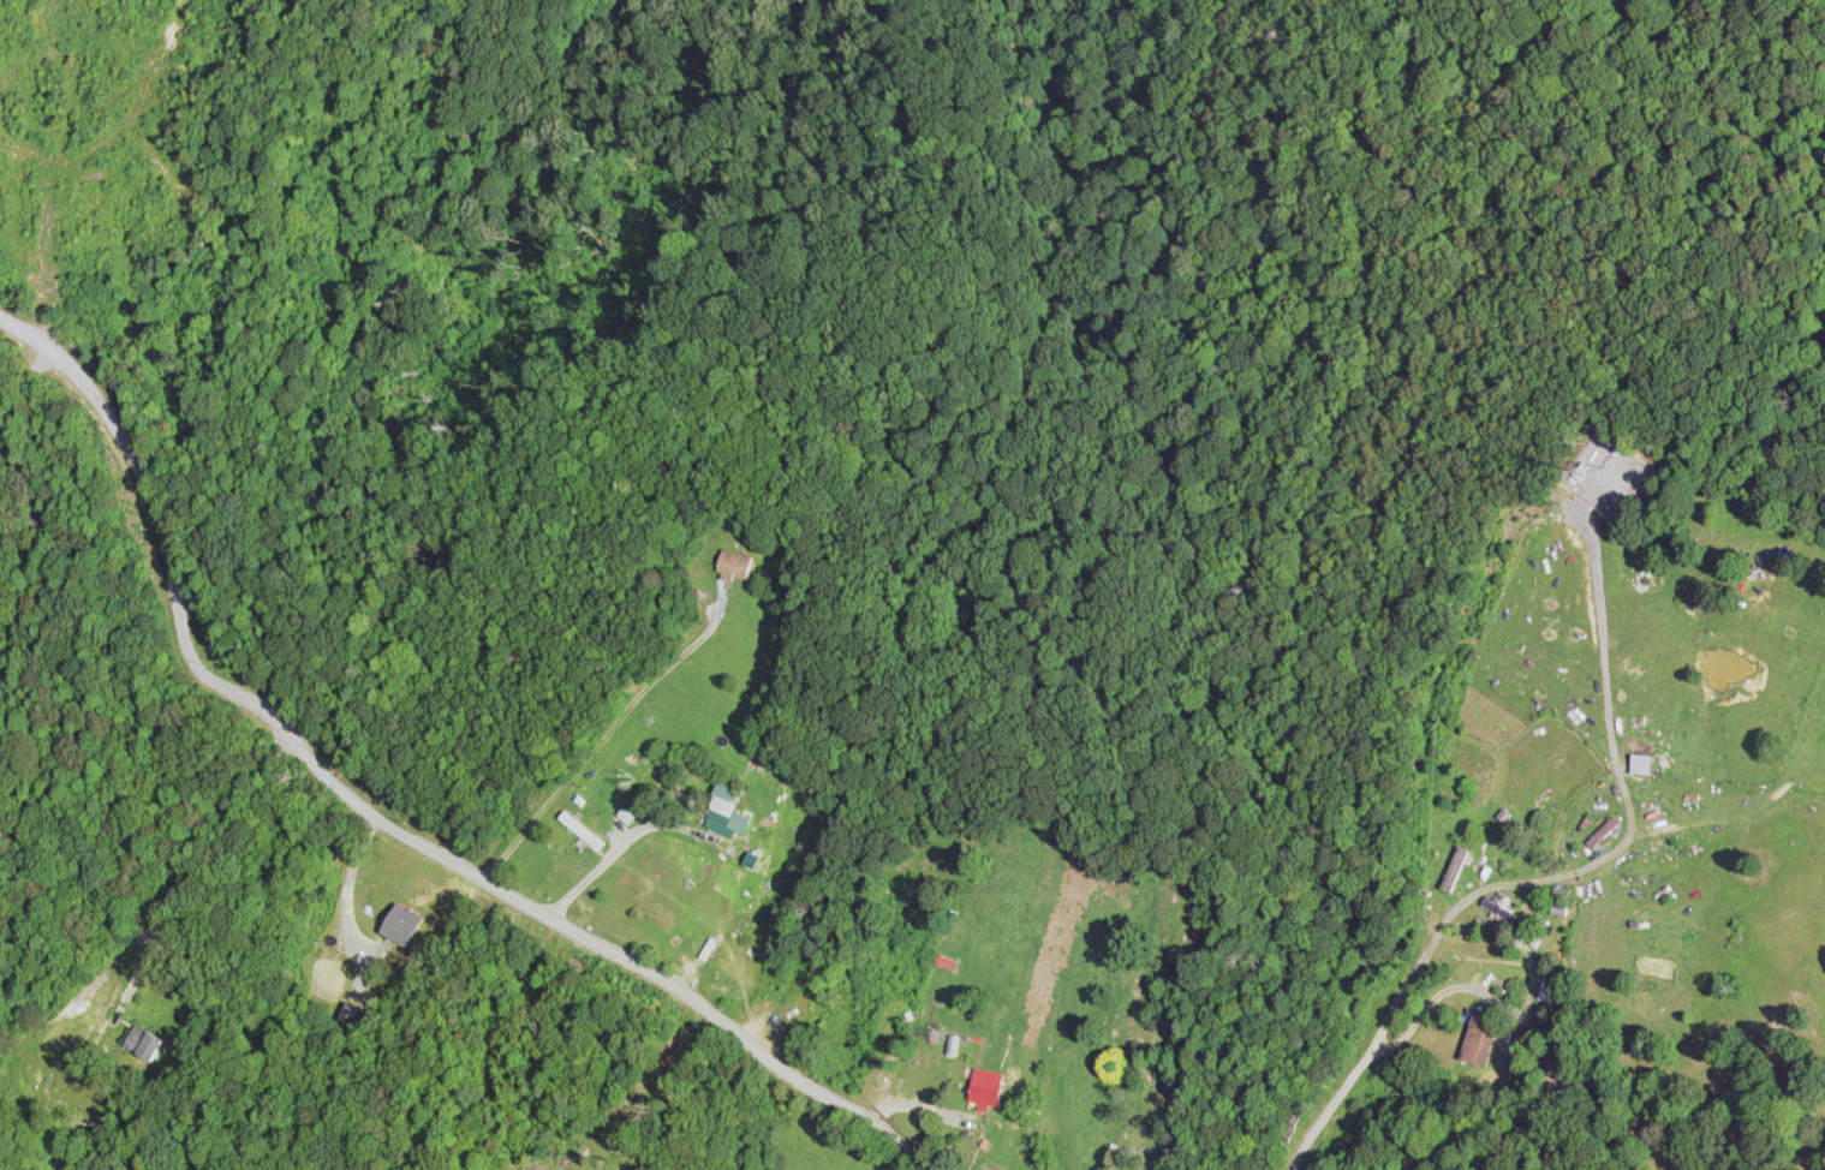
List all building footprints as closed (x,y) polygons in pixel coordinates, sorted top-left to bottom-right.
[(712,574),(740,585),(749,560),(721,550),(712,574)] [(1648,757),(1629,757),(1628,776),(1648,777),(1648,757)] [(734,800),(713,792),(702,822),(723,830),(734,800)] [(556,820),(596,852),(601,846),(562,814),(556,820)] [(1617,826),(1610,819),(1585,844),(1592,851),(1617,826)] [(1465,852),(1455,849),(1440,891),(1451,895),(1465,852)] [(420,918),(393,905),(377,936),(404,949),(420,918)] [(325,961),(327,950),(307,947),(305,958),(325,961)] [(1497,1025),(1470,1017),(1457,1063),(1484,1071),(1497,1025)] [(162,1043),(134,1026),(120,1048),(149,1065),(162,1043)] [(998,1074),(969,1073),(968,1105),(996,1107),(998,1074)]
